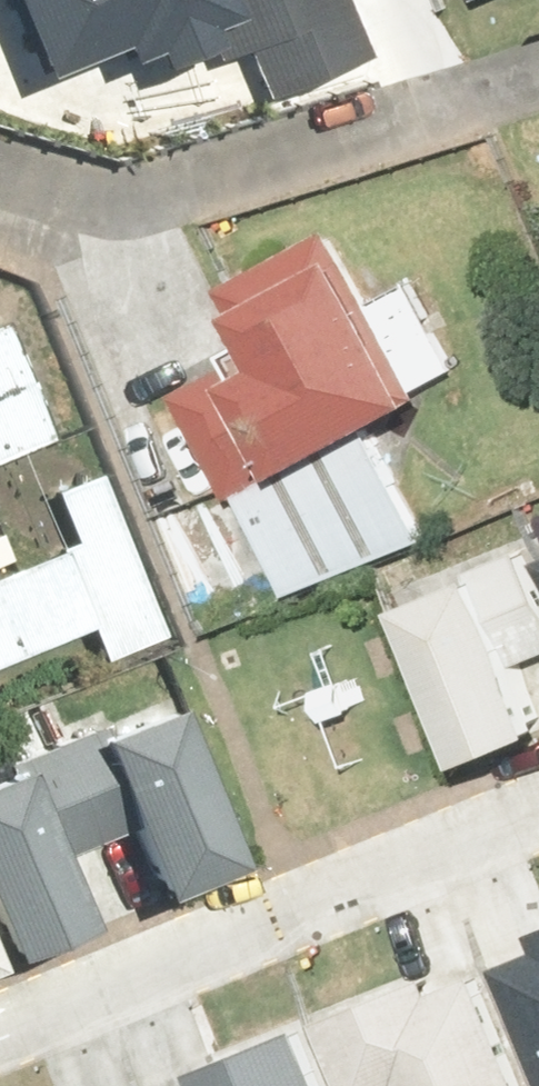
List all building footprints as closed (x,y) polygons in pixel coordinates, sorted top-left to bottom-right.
[(354,0),(0,0),(0,16),(25,81),(198,16),(214,58),(240,48),(261,104),(377,60),(354,0)] [(373,429),(422,403),(328,231),(219,291),(244,337),(227,347),(236,364),(179,395),(296,596),(429,532),(373,429)] [(51,433),(0,322),(0,456),(51,433)] [(89,630),(100,659),(162,634),(96,470),(48,490),(69,543),(0,571),(0,665),(89,630)] [(413,595),(475,746),(538,720),(538,671),(531,653),(538,650),(538,571),(525,537),(471,559),(476,570),(413,595)] [(231,849),(168,691),(97,719),(92,708),(0,744),(0,924),(4,934),(76,905),(50,841),(125,811),(152,880),(231,849)] [(499,955),(538,1054),(538,939),(499,955)] [(321,996),(357,1085),(392,1085),(407,1080),(410,1085),(537,1085),(485,957),(437,977),(428,954),(321,996)] [(305,1006),(199,1049),(208,1072),(172,1085),(337,1085),(305,1006)]
